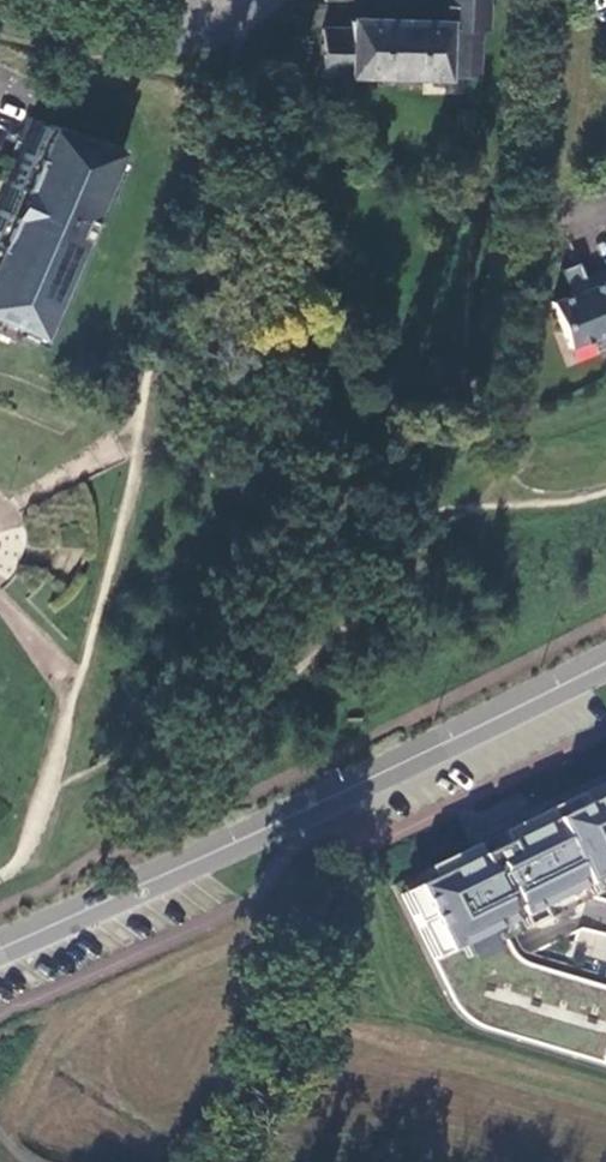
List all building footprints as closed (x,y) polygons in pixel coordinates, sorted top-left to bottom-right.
[(444,20),(351,17),(351,29),(324,29),(323,73),(448,78),(448,76),(479,79),(481,32),(503,32),(503,0),(444,0),(444,20)] [(19,331),(18,336),(41,346),(88,239),(83,237),(90,221),(94,223),(116,174),(107,170),(117,147),(52,125),(38,159),(26,153),(12,186),(23,191),(20,196),(19,204),(20,209),(17,217),(1,211),(0,213),(0,323),(19,331)] [(568,289),(571,297),(552,304),(570,350),(592,341),(594,349),(605,344),(605,274),(568,289)] [(390,888),(446,1002),(453,1014),(461,1021),(472,1029),(483,1033),(605,1071),(605,988),(524,963),(517,959),(510,952),(505,945),(501,934),(605,885),(605,783),(495,837),(500,848),(474,860),(469,849),(390,888)]
